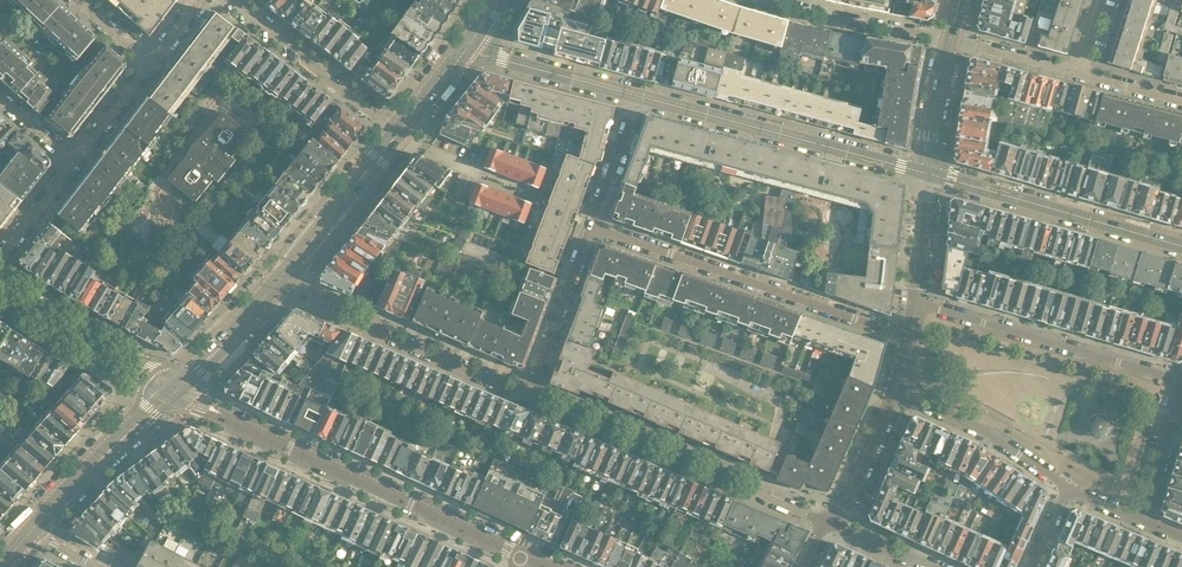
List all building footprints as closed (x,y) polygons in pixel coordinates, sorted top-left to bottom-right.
[(52,0),(12,0),(13,1),(11,4),(14,7),(17,4),(21,9),(19,12),(22,15),(25,12),(30,17),(28,20),(31,23),(34,20),(52,0)] [(62,6),(55,0),(52,0),(34,20),(39,25),(36,28),(40,31),(42,28),(62,6)] [(178,0),(109,0),(146,34),(149,37),(152,34),(178,0)] [(267,6),(278,15),(290,0),(272,0),(267,6)] [(278,15),(288,23),(304,3),(307,0),(290,0),(278,15)] [(424,0),(422,0),(418,4),(415,2),(412,5),(442,25),(448,16),(424,0)] [(446,0),(424,0),(448,16),(455,6),(446,0)] [(563,19),(567,20),(570,11),(540,0),(532,0),(527,9),(563,19)] [(602,0),(596,0),(596,1),(593,0),(540,0),(570,11),(567,20),(574,22),(586,25),(592,26),(602,0)] [(629,4),(627,9),(632,10),(634,6),(639,8),(642,0),(631,0),(629,4)] [(639,8),(647,11),(651,0),(642,0),(639,8)] [(647,11),(651,13),(650,18),(655,20),(657,14),(663,0),(651,0),(647,11)] [(684,18),(690,0),(664,0),(660,9),(661,10),(662,7),(671,10),(670,13),(684,18)] [(684,18),(691,20),(692,17),(701,20),(700,23),(709,26),(716,3),(717,0),(690,0),(684,18)] [(827,2),(847,6),(867,10),(888,14),(891,0),(820,0),(827,2)] [(1001,0),(984,0),(982,6),(1013,15),(1020,18),(1022,19),(1026,7),(1001,0)] [(1083,0),(1041,0),(1039,8),(1077,20),(1083,0)] [(1155,0),(1131,0),(1111,63),(1110,63),(1110,64),(1133,71),(1137,58),(1151,13),(1155,0)] [(1181,35),(1181,28),(1175,25),(1181,3),(1181,0),(1174,0),(1164,30),(1181,35)] [(741,8),(723,2),(722,5),(716,3),(709,26),(733,34),(734,31),(741,8)] [(299,31),(314,11),(304,3),(288,23),(299,31)] [(897,15),(897,16),(909,18),(911,5),(899,3),(897,15)] [(327,16),(329,13),(330,12),(320,4),(314,11),(299,31),(309,39),(327,16)] [(933,8),(912,4),(909,18),(927,21),(931,18),(933,8)] [(442,25),(412,5),(405,16),(434,35),(442,25)] [(51,36),(71,14),(62,6),(42,28),(47,33),(45,35),(48,39),(51,36)] [(982,6),(979,18),(1011,27),(1012,24),(1017,25),(1018,22),(1020,18),(1013,15),(982,6)] [(751,11),(741,8),(734,31),(743,34),(742,37),(758,42),(766,15),(757,12),(756,15),(750,14),(751,11)] [(1068,49),(1077,20),(1039,8),(1027,45),(1066,55),(1068,49)] [(563,19),(527,9),(515,30),(515,42),(542,49),(542,47),(555,50),(563,19)] [(199,94),(224,62),(225,62),(227,60),(239,44),(246,35),(239,29),(238,30),(214,12),(164,77),(148,97),(169,114),(183,96),(185,93),(188,89),(196,95),(197,95),(198,95),(199,95),(199,94)] [(329,13),(327,16),(309,39),(320,47),(338,24),(340,22),(329,13)] [(75,63),(97,38),(79,22),(71,14),(51,36),(56,41),(54,43),(57,46),(59,44),(64,48),(62,51),(65,54),(68,52),(74,57),(71,60),(75,63)] [(617,23),(620,17),(613,15),(611,21),(617,23)] [(771,20),(772,17),(766,15),(758,42),(771,45),(772,42),(781,45),(787,21),(777,18),(776,21),(771,20)] [(434,35),(405,16),(398,26),(428,45),(434,35)] [(1011,27),(979,18),(977,27),(980,31),(1013,41),(1017,25),(1012,24),(1011,27)] [(1032,22),(1022,19),(1020,18),(1018,22),(1017,25),(1013,41),(1025,44),(1032,22)] [(563,19),(555,50),(555,52),(566,55),(574,22),(567,20),(563,19)] [(787,21),(781,45),(780,48),(781,48),(780,50),(800,56),(801,53),(808,26),(787,21)] [(340,22),(338,24),(320,47),(331,55),(350,30),(340,22)] [(574,22),(566,55),(577,58),(586,25),(574,22)] [(586,25),(577,58),(589,61),(597,28),(592,26),(586,25)] [(428,45),(398,26),(391,35),(421,54),(428,45)] [(819,29),(808,26),(801,53),(812,55),(823,58),(830,32),(819,29)] [(622,27),(621,33),(629,35),(631,29),(622,27)] [(597,28),(589,61),(598,64),(597,67),(599,68),(607,37),(608,30),(597,28)] [(350,30),(331,55),(340,63),(356,41),(358,39),(358,40),(360,37),(350,30)] [(866,39),(831,32),(830,32),(823,58),(823,62),(857,71),(859,64),(866,39)] [(110,37),(105,33),(102,36),(107,41),(110,37)] [(1157,62),(1166,64),(1173,35),(1165,33),(1157,62)] [(246,35),(239,44),(227,60),(225,62),(236,71),(238,69),(257,43),(246,35)] [(421,54),(391,35),(382,48),(385,50),(411,67),(421,54)] [(607,37),(599,68),(611,71),(621,36),(616,35),(616,39),(607,37)] [(631,43),(626,42),(627,38),(621,36),(611,71),(623,74),(630,46),(631,43)] [(704,36),(702,43),(715,46),(717,40),(704,36)] [(897,44),(866,39),(859,64),(865,65),(877,67),(884,68),(884,70),(886,71),(901,73),(903,64),(908,64),(911,46),(897,44)] [(21,59),(16,54),(19,51),(15,48),(13,51),(8,46),(11,43),(7,40),(4,43),(0,47),(0,78),(2,80),(21,59)] [(356,41),(340,63),(351,71),(367,49),(356,41)] [(638,45),(631,43),(630,46),(623,74),(635,77),(645,43),(639,41),(638,45)] [(257,43),(238,69),(236,71),(246,79),(247,78),(248,76),(268,51),(257,43)] [(655,50),(649,48),(650,44),(645,43),(635,77),(647,81),(655,50)] [(103,97),(126,67),(126,62),(107,46),(104,44),(82,72),(78,76),(81,78),(103,97)] [(921,48),(911,46),(908,64),(903,64),(901,73),(919,76),(924,52),(921,48)] [(659,84),(668,49),(663,48),(662,52),(655,50),(647,81),(659,84)] [(714,99),(723,68),(726,53),(727,52),(710,48),(705,65),(681,59),(682,57),(679,56),(671,87),(714,99)] [(675,51),(668,49),(659,84),(671,87),(679,56),(674,54),(675,51)] [(411,67),(385,50),(377,60),(404,78),(411,67)] [(268,51),(248,76),(247,78),(251,81),(252,80),(257,84),(259,81),(277,59),(268,51)] [(802,94),(788,91),(747,80),(752,59),(746,57),(745,58),(726,53),(723,68),(714,99),(795,120),(802,94)] [(1171,55),(1164,81),(1181,86),(1181,58),(1171,55)] [(24,56),(21,59),(2,80),(10,88),(30,66),(25,62),(28,59),(24,56)] [(1165,67),(1137,58),(1133,71),(1161,80),(1165,67)] [(277,59),(259,81),(257,84),(263,88),(262,89),(266,93),(287,66),(277,59)] [(778,66),(796,71),(797,64),(780,59),(778,66)] [(1015,71),(974,59),(970,61),(967,73),(996,78),(996,83),(1011,87),(1015,71)] [(404,78),(377,60),(370,70),(396,89),(404,78)] [(30,66),(10,88),(19,96),(38,74),(33,70),(36,67),(33,63),(30,66)] [(287,66),(266,93),(270,96),(271,94),(277,99),(277,98),(296,73),(287,66)] [(396,89),(370,70),(363,80),(385,98),(390,97),(396,89)] [(917,86),(919,76),(901,73),(886,71),(884,70),(880,70),(877,79),(917,86)] [(1013,126),(1026,74),(1015,71),(1011,87),(1000,122),(1013,126)] [(47,100),(52,92),(44,85),(48,80),(40,73),(38,74),(19,96),(40,114),(49,102),(47,100)] [(287,104),(306,81),(296,73),(277,98),(282,101),(287,104)] [(996,78),(967,73),(965,85),(994,90),(996,83),(996,78)] [(481,75),(476,81),(501,100),(503,103),(508,104),(513,81),(485,74),(481,75)] [(1023,129),(1037,77),(1026,74),(1013,126),(1023,129)] [(81,78),(78,76),(70,87),(72,89),(95,108),(103,97),(81,78)] [(1034,132),(1048,80),(1037,77),(1023,129),(1034,132)] [(916,94),(917,86),(877,79),(875,87),(916,94)] [(1051,111),(1059,82),(1048,80),(1034,132),(1045,135),(1051,111)] [(296,112),(315,88),(306,81),(287,104),(287,105),(296,112)] [(476,81),(467,92),(492,112),(501,100),(476,81)] [(601,162),(615,107),(514,81),(508,102),(520,105),(515,123),(527,126),(526,130),(558,138),(555,150),(555,151),(599,167),(595,165),(596,162),(601,162)] [(1070,85),(1059,82),(1051,111),(1062,114),(1070,85)] [(994,90),(965,85),(961,106),(991,111),(994,90)] [(1081,88),(1070,85),(1062,114),(1073,117),(1081,88)] [(72,137),(95,108),(72,89),(70,87),(45,119),(47,121),(68,138),(72,137)] [(914,105),(916,94),(875,87),(872,98),(882,100),(882,99),(914,105)] [(303,122),(324,95),(315,88),(296,112),(300,115),(297,118),(303,122)] [(1092,91),(1081,88),(1073,117),(1084,120),(1092,91)] [(1103,94),(1092,91),(1084,120),(1095,122),(1103,94)] [(467,92),(458,103),(484,122),(492,112),(467,92)] [(247,98),(241,93),(238,98),(243,102),(247,98)] [(865,125),(868,112),(802,94),(795,120),(883,144),(887,129),(877,127),(869,126),(865,125)] [(1138,104),(1103,94),(1095,122),(1131,131),(1138,104)] [(322,114),(332,101),(324,95),(303,122),(311,128),(314,125),(322,114)] [(131,119),(125,127),(149,146),(154,140),(157,142),(160,138),(157,135),(160,131),(164,134),(168,129),(164,126),(168,121),(171,123),(174,118),(169,114),(148,97),(131,119)] [(912,115),(914,105),(882,99),(882,100),(880,109),(912,115)] [(332,101),(322,114),(355,142),(364,130),(364,125),(341,108),(332,101)] [(447,117),(446,118),(449,120),(478,130),(484,122),(458,103),(447,117)] [(1150,107),(1138,104),(1131,131),(1143,134),(1150,107)] [(991,111),(961,106),(959,117),(989,122),(992,123),(992,118),(990,118),(991,111)] [(1162,110),(1150,107),(1143,134),(1155,137),(1162,110)] [(912,115),(880,109),(878,118),(911,124),(912,115)] [(1162,110),(1155,137),(1178,143),(1181,130),(1181,115),(1162,110)] [(232,157),(251,135),(223,112),(168,180),(196,202),(214,180),(218,183),(236,161),(232,157)] [(347,152),(355,142),(322,114),(314,125),(323,132),(347,152)] [(8,124),(0,116),(0,132),(8,124)] [(989,122),(959,117),(956,138),(986,143),(989,122)] [(440,126),(438,130),(440,133),(439,135),(469,148),(476,133),(480,134),(482,131),(478,130),(449,120),(446,118),(443,126),(440,126)] [(905,185),(881,179),(651,118),(646,120),(637,144),(623,183),(636,188),(651,148),(684,157),(684,159),(761,180),(760,183),(781,188),(795,192),(814,197),(814,194),(851,204),(851,201),(860,203),(855,245),(898,250),(904,197),(905,185)] [(911,124),(878,118),(877,127),(887,129),(910,134),(911,124)] [(0,132),(0,152),(6,145),(17,132),(14,129),(8,124),(0,132)] [(133,167),(149,146),(125,127),(118,135),(108,148),(133,167)] [(292,132),(299,138),(303,133),(296,127),(292,132)] [(908,147),(910,134),(887,129),(883,144),(904,149),(908,147)] [(18,153),(28,141),(17,132),(6,145),(18,154),(18,153)] [(347,152),(323,132),(315,142),(339,162),(347,152)] [(329,173),(299,147),(285,135),(275,146),(294,162),(320,184),(329,173)] [(339,162),(315,142),(307,135),(299,147),(329,173),(330,172),(332,171),(335,169),(335,166),(339,162)] [(986,143),(956,138),(955,150),(985,155),(987,150),(985,149),(986,143)] [(50,160),(28,141),(18,153),(45,173),(51,165),(50,160)] [(999,143),(997,151),(990,173),(1011,179),(1019,151),(1019,149),(999,143)] [(1019,151),(1011,179),(1022,182),(1032,149),(1026,147),(1025,153),(1019,151)] [(118,186),(118,187),(134,200),(142,190),(129,180),(132,176),(128,173),(133,167),(108,148),(93,168),(118,186)] [(495,172),(503,152),(492,148),(488,157),(484,168),(495,172)] [(1032,149),(1022,182),(1034,185),(1042,159),(1042,158),(1036,156),(1037,151),(1032,149)] [(1087,171),(1079,198),(1088,201),(1103,152),(1093,149),(1087,170),(1087,171)] [(997,151),(987,150),(985,155),(955,150),(954,159),(956,163),(990,173),(997,151)] [(599,167),(555,151),(541,187),(586,203),(590,191),(586,190),(588,185),(592,186),(599,167)] [(506,176),(513,156),(503,152),(495,172),(506,176)] [(1103,152),(1088,201),(1099,204),(1107,176),(1113,155),(1103,152)] [(18,153),(18,154),(0,177),(0,184),(1,185),(23,201),(45,173),(18,153)] [(438,189),(452,171),(439,165),(440,162),(434,159),(433,162),(418,155),(414,160),(412,160),(409,163),(410,165),(409,166),(438,189)] [(516,180),(524,160),(513,156),(506,176),(516,180)] [(1042,159),(1034,185),(1045,188),(1054,157),(1049,156),(1047,161),(1042,159)] [(1054,157),(1045,188),(1057,192),(1064,165),(1058,164),(1060,159),(1054,157)] [(527,184),(535,164),(524,160),(516,180),(527,184)] [(320,184),(294,162),(290,166),(293,168),(287,175),(311,195),(320,184)] [(538,189),(546,169),(535,164),(527,184),(538,189)] [(1064,165),(1057,192),(1067,195),(1075,168),(1065,164),(1064,165)] [(1144,165),(1138,185),(1130,213),(1150,219),(1159,190),(1164,171),(1147,166),(1144,165)] [(438,189),(409,166),(401,177),(428,198),(430,199),(433,195),(438,189)] [(105,208),(112,199),(126,210),(134,200),(118,187),(118,186),(93,168),(89,174),(78,188),(104,207),(105,208)] [(1075,168),(1067,195),(1079,198),(1087,171),(1075,168)] [(311,195),(287,175),(284,173),(281,178),(283,180),(278,187),(301,207),(302,206),(304,205),(306,203),(307,200),(311,195)] [(1107,176),(1099,204),(1109,207),(1117,179),(1107,176)] [(428,198),(401,177),(392,189),(418,208),(418,207),(424,210),(427,207),(431,200),(430,199),(428,198)] [(665,185),(675,187),(677,181),(667,178),(665,185)] [(1117,179),(1109,207),(1119,210),(1127,182),(1117,179)] [(1162,222),(1173,183),(1169,181),(1166,192),(1159,190),(1150,219),(1162,222)] [(1127,182),(1119,210),(1130,213),(1138,185),(1127,182)] [(480,207),(488,187),(477,183),(470,202),(469,203),(480,207)] [(643,230),(653,201),(634,194),(636,188),(623,183),(611,215),(613,219),(643,230)] [(1181,197),(1181,194),(1181,186),(1173,183),(1162,222),(1173,226),(1181,197)] [(23,201),(1,185),(0,186),(0,199),(0,230),(23,201)] [(301,207),(278,187),(268,198),(292,218),(301,207)] [(491,211),(499,191),(488,187),(480,207),(491,211)] [(586,203),(541,187),(528,222),(572,239),(579,221),(575,219),(577,214),(581,215),(586,203)] [(93,221),(102,210),(104,207),(78,188),(74,193),(57,214),(81,232),(85,226),(88,228),(93,221)] [(791,281),(799,252),(790,249),(791,246),(792,238),(793,235),(793,233),(793,230),(793,229),(792,227),(792,226),(792,224),(791,221),(791,218),(791,216),(791,213),(791,210),(792,207),(792,204),(793,202),(793,199),(795,192),(781,188),(779,197),(766,196),(763,225),(767,225),(765,232),(770,233),(767,241),(750,235),(740,264),(757,269),(791,281)] [(418,208),(392,189),(384,198),(410,218),(418,208)] [(502,215),(509,195),(499,191),(491,211),(502,215)] [(211,207),(220,196),(216,192),(207,204),(211,207)] [(512,219),(520,199),(509,195),(502,215),(512,219)] [(1173,226),(1181,228),(1181,197),(1173,226)] [(292,218),(268,198),(259,209),(277,225),(282,230),(292,218)] [(410,218),(384,198),(376,209),(401,229),(410,218)] [(466,201),(459,198),(454,209),(461,212),(466,201)] [(524,224),(531,203),(520,199),(512,219),(524,224)] [(986,208),(954,199),(950,201),(949,221),(970,227),(972,221),(981,224),(986,208)] [(681,243),(691,214),(653,201),(643,230),(681,243)] [(211,209),(206,205),(201,211),(205,215),(211,209)] [(990,233),(996,211),(986,208),(981,224),(979,230),(990,233)] [(277,225),(259,209),(249,221),(273,241),(282,230),(277,225)] [(401,229),(376,209),(363,226),(394,238),(401,229)] [(1000,242),(1008,214),(996,211),(990,233),(989,237),(986,244),(992,246),(994,240),(1000,242)] [(691,214),(681,243),(692,247),(702,218),(691,214)] [(1008,214),(1000,242),(998,248),(1003,249),(1004,244),(1011,246),(1011,245),(1019,218),(1008,214)] [(56,223),(76,238),(75,239),(82,244),(85,239),(78,234),(80,233),(57,215),(54,219),(57,221),(56,223)] [(702,218),(692,247),(705,251),(715,223),(702,218)] [(1031,221),(1019,218),(1011,245),(1023,248),(1031,221)] [(273,241),(249,221),(240,232),(263,252),(267,248),(269,248),(271,247),(270,245),(273,241)] [(990,233),(979,230),(970,227),(949,221),(948,233),(980,243),(982,235),(983,235),(989,237),(990,233)] [(1034,251),(1042,224),(1031,221),(1023,248),(1021,255),(1025,256),(1022,267),(1028,269),(1034,251)] [(565,258),(572,239),(528,222),(514,259),(554,274),(561,256),(565,258)] [(50,223),(39,238),(51,247),(55,243),(57,240),(62,233),(50,223)] [(715,223),(705,251),(716,255),(726,227),(715,223)] [(1044,254),(1052,227),(1042,224),(1034,251),(1044,254)] [(393,260),(402,241),(397,239),(394,238),(363,226),(361,228),(359,228),(356,232),(356,234),(355,235),(381,252),(393,260)] [(726,227),(716,255),(728,259),(738,231),(726,227)] [(1063,230),(1052,227),(1044,254),(1056,257),(1063,230)] [(122,234),(117,230),(113,235),(118,239),(122,234)] [(738,231),(728,259),(740,264),(750,235),(751,232),(747,230),(746,233),(738,231)] [(1066,261),(1074,233),(1063,230),(1056,257),(1054,264),(1051,276),(1056,277),(1059,266),(1061,259),(1066,261)] [(263,252),(240,232),(231,243),(254,263),(257,259),(259,260),(261,258),(260,256),(263,252)] [(978,249),(980,243),(948,233),(947,246),(968,252),(978,255),(980,250),(978,249)] [(1084,236),(1074,233),(1066,261),(1077,264),(1084,236)] [(346,245),(373,262),(373,263),(381,252),(355,235),(346,245)] [(1096,240),(1084,236),(1077,264),(1088,267),(1096,240)] [(39,238),(21,261),(22,266),(32,273),(49,250),(51,247),(39,238)] [(1110,274),(1118,246),(1096,240),(1088,267),(1110,274)] [(254,263),(231,243),(221,255),(222,255),(244,275),(248,271),(250,271),(252,269),(251,267),(254,263)] [(121,254),(125,247),(120,244),(116,251),(121,254)] [(373,262),(346,245),(337,256),(365,273),(373,262)] [(891,312),(898,250),(855,245),(855,247),(854,248),(852,248),(851,249),(850,249),(848,250),(847,251),(846,252),(846,254),(845,255),(844,256),(844,258),(844,259),(844,261),(844,262),(845,264),(845,265),(846,266),(847,268),(844,275),(827,273),(824,293),(872,310),(891,312)] [(604,246),(598,248),(588,276),(602,281),(605,275),(615,278),(624,253),(604,246)] [(947,246),(941,290),(946,290),(945,294),(955,297),(964,267),(968,252),(947,246)] [(1120,279),(1129,249),(1118,246),(1110,274),(1109,276),(1120,279)] [(85,265),(92,253),(85,248),(77,260),(85,265)] [(1140,253),(1129,249),(1120,279),(1132,282),(1132,280),(1140,253)] [(49,250),(32,273),(43,280),(59,256),(49,250)] [(59,256),(43,280),(54,288),(73,258),(62,251),(59,256)] [(149,256),(144,252),(140,257),(145,261),(149,256)] [(625,284),(634,257),(624,253),(615,278),(615,280),(625,284)] [(1175,263),(1140,253),(1132,280),(1167,291),(1175,263)] [(244,275),(222,255),(218,261),(214,258),(210,262),(236,284),(244,275)] [(430,255),(424,267),(429,269),(435,257),(430,255)] [(365,273),(337,256),(327,268),(363,291),(366,285),(379,291),(382,285),(365,273)] [(144,261),(142,260),(137,257),(133,264),(140,268),(144,261)] [(635,288),(645,260),(634,257),(625,284),(635,288)] [(73,258),(54,288),(66,295),(85,265),(77,260),(73,258)] [(436,270),(449,274),(454,262),(441,258),(436,270)] [(645,291),(655,264),(645,260),(635,288),(645,291)] [(145,262),(142,267),(148,270),(150,266),(145,262)] [(236,284),(210,262),(206,267),(202,264),(195,272),(199,275),(195,280),(195,281),(220,302),(236,284)] [(1175,263),(1167,291),(1181,295),(1181,265),(1175,263)] [(453,276),(466,281),(471,269),(457,264),(453,276)] [(657,298),(668,268),(655,264),(645,291),(644,294),(657,298)] [(77,302),(91,279),(93,276),(95,272),(85,265),(66,295),(77,302)] [(499,275),(502,266),(497,265),(497,266),(494,273),(499,275)] [(967,301),(976,271),(969,269),(964,267),(955,297),(967,301)] [(363,291),(327,268),(319,277),(320,283),(350,296),(359,299),(363,291)] [(695,308),(705,281),(668,268),(657,298),(657,299),(672,304),(673,301),(695,308)] [(552,291),(557,279),(530,269),(525,281),(552,291)] [(394,270),(382,296),(377,307),(397,316),(397,315),(408,320),(426,280),(413,274),(412,278),(394,270)] [(469,282),(483,287),(487,275),(474,270),(469,282)] [(986,278),(988,274),(981,272),(976,271),(967,301),(979,304),(986,278)] [(993,308),(1002,275),(989,271),(988,274),(986,278),(979,304),(993,308)] [(498,276),(492,273),(484,293),(491,296),(498,276)] [(1006,312),(1016,279),(1002,275),(993,308),(1006,312)] [(93,276),(91,279),(77,302),(89,308),(104,282),(93,276)] [(579,310),(578,309),(566,340),(591,350),(607,309),(594,304),(603,281),(602,281),(588,276),(577,304),(581,305),(579,310)] [(1019,316),(1029,283),(1016,279),(1006,312),(1019,316)] [(220,302),(195,281),(192,285),(195,287),(190,293),(191,295),(212,312),(220,302)] [(548,303),(552,291),(525,281),(521,293),(548,303)] [(737,323),(746,295),(705,281),(695,308),(737,323)] [(115,288),(104,282),(89,308),(100,315),(115,288)] [(1033,320),(1042,287),(1029,283),(1019,316),(1033,320)] [(178,284),(176,286),(183,292),(185,289),(178,284)] [(1046,324),(1056,291),(1042,287),(1033,320),(1046,324)] [(115,288),(100,315),(111,321),(126,294),(115,288)] [(426,290),(413,322),(426,328),(440,296),(426,290)] [(1086,336),(1096,302),(1099,292),(1094,290),(1091,301),(1082,298),(1072,332),(1086,336)] [(1059,328),(1069,294),(1056,291),(1046,324),(1059,328)] [(548,303),(521,293),(512,315),(526,320),(519,336),(519,337),(533,343),(548,303)] [(132,298),(126,294),(111,321),(122,327),(135,303),(131,301),(132,298)] [(1072,332),(1082,298),(1069,294),(1059,328),(1072,332)] [(212,312),(191,295),(183,304),(203,322),(212,312)] [(771,336),(781,308),(746,295),(737,323),(747,327),(771,336)] [(440,296),(426,328),(440,334),(454,302),(440,296)] [(137,300),(135,303),(122,327),(127,330),(134,334),(143,317),(147,310),(149,307),(137,300)] [(454,302),(440,334),(454,340),(467,308),(454,302)] [(1099,339),(1109,306),(1096,302),(1086,336),(1099,339)] [(194,332),(174,315),(171,313),(169,311),(159,303),(157,305),(154,308),(165,318),(162,323),(165,326),(184,343),(194,332)] [(203,322),(183,304),(178,310),(176,307),(171,313),(174,315),(194,332),(203,322)] [(1113,343),(1122,310),(1109,306),(1099,339),(1113,343)] [(467,308),(454,340),(467,346),(479,319),(480,319),(482,315),(467,308)] [(793,336),(802,315),(781,308),(771,336),(790,343),(793,336)] [(344,331),(336,327),(296,310),(290,311),(273,332),(295,350),(309,334),(333,344),(344,331)] [(1126,347),(1136,314),(1122,310),(1113,343),(1126,347)] [(1140,351),(1149,318),(1136,314),(1126,347),(1140,351)] [(862,336),(802,315),(793,336),(794,336),(793,340),(853,361),(862,336)] [(620,360),(634,323),(635,319),(626,316),(611,357),(620,360)] [(148,320),(143,317),(134,334),(144,339),(152,344),(162,330),(147,322),(148,320)] [(669,332),(673,321),(664,317),(660,329),(669,332)] [(1153,355),(1163,322),(1149,318),(1140,351),(1153,355)] [(479,319),(467,346),(479,351),(491,324),(480,319),(479,319)] [(1166,359),(1175,329),(1176,326),(1163,322),(1153,355),(1166,359)] [(12,330),(1,323),(0,325),(0,351),(12,330)] [(691,339),(695,328),(681,323),(677,335),(691,339)] [(491,324),(479,351),(490,356),(502,329),(491,324)] [(184,343),(165,326),(162,330),(152,344),(162,349),(164,347),(171,353),(176,352),(184,343)] [(519,336),(502,329),(490,356),(519,369),(524,367),(533,343),(519,337),(519,336)] [(1175,329),(1166,359),(1178,363),(1181,361),(1181,331),(1175,329)] [(12,330),(0,351),(0,359),(8,363),(23,337),(12,330)] [(346,361),(357,336),(344,331),(333,344),(330,347),(318,362),(342,371),(346,361)] [(713,347),(717,336),(704,331),(700,342),(713,347)] [(295,350),(273,332),(263,343),(288,365),(293,359),(298,353),(295,350)] [(368,341),(358,337),(357,336),(346,361),(357,366),(368,341)] [(883,343),(862,336),(853,361),(848,377),(873,388),(877,376),(875,375),(879,366),(876,365),(879,355),(882,356),(882,357),(883,357),(886,344),(883,343)] [(27,340),(23,337),(8,363),(19,370),(34,344),(27,340)] [(733,354),(737,343),(724,338),(720,349),(733,354)] [(563,361),(561,366),(558,373),(555,372),(550,384),(578,395),(580,390),(588,370),(592,359),(595,351),(591,350),(566,340),(559,360),(563,361)] [(379,346),(368,341),(357,366),(368,371),(379,346)] [(263,343),(254,355),(269,368),(279,376),(288,365),(263,343)] [(45,351),(34,344),(19,370),(19,371),(29,378),(30,377),(45,351)] [(753,361),(757,350),(743,345),(740,357),(753,361)] [(390,350),(379,346),(368,371),(379,375),(390,350)] [(932,351),(932,352),(930,358),(937,360),(936,365),(940,366),(940,363),(951,365),(953,353),(943,351),(943,348),(940,347),(939,353),(932,351)] [(401,355),(390,350),(379,375),(390,380),(401,355)] [(56,358),(45,351),(30,377),(41,383),(56,358)] [(760,364),(773,368),(777,357),(764,352),(760,364)] [(246,363),(245,365),(243,366),(241,369),(239,371),(236,375),(234,376),(234,377),(225,386),(226,393),(241,400),(252,405),(264,380),(267,372),(269,368),(254,355),(246,363)] [(412,360),(401,355),(390,380),(401,385),(412,360)] [(66,373),(67,370),(69,366),(70,366),(56,358),(41,383),(44,385),(46,382),(54,387),(59,382),(60,381),(64,377),(66,373)] [(422,365),(412,360),(401,385),(411,390),(422,365)] [(433,369),(422,365),(411,390),(422,394),(433,369)] [(811,375),(784,366),(782,372),(809,381),(811,375)] [(444,374),(433,369),(422,394),(433,399),(444,374)] [(70,376),(67,370),(66,373),(64,377),(60,381),(63,384),(70,376)] [(620,408),(632,380),(620,375),(614,373),(615,372),(613,372),(610,380),(588,370),(580,390),(592,395),(593,392),(610,399),(608,403),(620,408)] [(973,378),(970,371),(957,377),(960,386),(973,378)] [(112,388),(84,373),(78,379),(104,402),(112,393),(112,388)] [(455,379),(444,374),(433,399),(444,404),(455,379)] [(838,408),(831,424),(853,434),(861,417),(858,416),(860,410),(863,412),(873,388),(848,377),(847,378),(850,379),(847,388),(844,386),(835,407),(838,408)] [(104,402),(78,379),(74,384),(76,386),(71,392),(95,413),(104,402)] [(466,384),(455,379),(444,404),(455,409),(466,384)] [(264,380),(252,405),(262,409),(274,384),(268,382),(264,380)] [(656,423),(668,395),(649,387),(648,388),(643,385),(644,385),(632,380),(620,408),(631,413),(633,409),(645,414),(643,418),(656,423)] [(825,386),(815,382),(811,392),(821,396),(825,386)] [(283,388),(279,386),(274,384),(262,409),(272,414),(283,388)] [(476,388),(466,384),(455,409),(466,413),(476,388)] [(282,419),(294,393),(283,388),(272,414),(282,419)] [(488,393),(476,388),(466,413),(477,418),(488,393)] [(309,389),(293,423),(315,434),(326,408),(331,398),(326,396),(309,389)] [(0,390),(0,407),(1,408),(9,398),(0,390)] [(95,413),(71,392),(69,390),(65,394),(67,396),(62,402),(86,423),(95,413)] [(44,405),(53,395),(49,392),(40,401),(44,405)] [(293,423),(305,398),(294,393),(282,419),(293,424),(293,423)] [(488,423),(498,398),(488,393),(477,418),(475,421),(486,426),(488,423)] [(691,438),(703,410),(691,405),(690,406),(685,403),(668,395),(656,423),(667,428),(668,424),(680,429),(679,433),(691,438)] [(500,424),(510,403),(498,398),(488,423),(499,427),(500,424)] [(86,423),(62,402),(56,408),(54,406),(50,411),(52,413),(76,434),(86,423)] [(529,411),(510,403),(500,424),(505,427),(503,433),(512,437),(515,431),(520,433),(529,411)] [(326,408),(315,434),(327,440),(339,414),(326,408)] [(76,434),(52,413),(50,411),(49,410),(38,421),(66,446),(76,434)] [(726,453),(738,426),(720,418),(714,416),(715,415),(703,410),(691,438),(703,443),(704,440),(716,445),(714,448),(726,453)] [(548,419),(529,411),(520,433),(524,435),(522,441),(531,445),(533,439),(538,441),(548,419)] [(339,414),(327,440),(339,445),(351,419),(339,414)] [(351,419),(339,445),(352,451),(365,422),(352,416),(351,419)] [(911,419),(902,440),(915,446),(926,421),(916,417),(911,419)] [(1110,422),(1106,419),(1102,417),(1098,417),(1093,418),(1090,421),(1087,425),(1086,429),(1087,433),(1088,437),(1091,440),(1095,442),(1099,443),(1103,443),(1107,441),(1110,438),(1112,435),(1113,430),(1112,426),(1110,422)] [(568,428),(548,419),(538,441),(543,443),(541,449),(551,454),(553,448),(558,450),(568,428)] [(66,446),(38,421),(32,429),(29,426),(25,430),(28,433),(56,457),(66,446)] [(937,426),(926,421),(915,446),(921,449),(920,451),(926,453),(937,426)] [(365,422),(352,451),(364,457),(378,428),(365,422)] [(798,422),(794,432),(804,436),(808,426),(798,422)] [(821,448),(813,466),(835,476),(844,456),(841,455),(843,450),(846,451),(853,434),(831,424),(830,427),(827,426),(818,446),(821,448)] [(769,472),(781,444),(762,436),(761,436),(756,434),(757,433),(738,426),(726,453),(738,459),(739,455),(751,460),(750,464),(769,472)] [(937,426),(926,453),(924,456),(934,460),(932,466),(937,468),(939,462),(951,433),(937,426)] [(199,451),(206,435),(190,428),(185,428),(180,433),(195,454),(199,451)] [(378,428),(364,457),(377,463),(389,437),(390,434),(378,428)] [(586,436),(568,428),(558,450),(563,452),(560,458),(570,462),(572,456),(576,457),(586,436)] [(56,457),(28,433),(23,438),(27,441),(22,447),(46,468),(56,457)] [(205,467),(198,458),(195,454),(180,433),(167,442),(187,469),(188,468),(194,477),(192,482),(197,488),(198,484),(205,467)] [(421,483),(440,441),(421,433),(413,449),(412,452),(402,474),(421,483)] [(964,439),(951,433),(939,462),(947,466),(946,468),(951,471),(964,439)] [(793,434),(786,451),(792,454),(800,437),(793,434)] [(205,467),(218,441),(206,435),(199,451),(195,454),(198,458),(205,467)] [(597,441),(586,436),(576,457),(573,465),(579,468),(581,464),(586,466),(597,441)] [(389,437),(377,463),(390,469),(402,443),(389,437)] [(976,444),(964,439),(951,471),(956,473),(957,471),(964,474),(976,444)] [(902,440),(896,454),(915,463),(920,451),(921,449),(915,446),(902,440)] [(217,475),(230,446),(218,441),(205,467),(198,484),(210,489),(217,475)] [(450,469),(459,448),(440,441),(421,483),(440,491),(450,469)] [(597,441),(586,466),(585,470),(592,473),(594,469),(598,471),(609,446),(597,441)] [(187,469),(167,442),(156,450),(177,479),(178,478),(177,476),(187,469)] [(402,474),(412,452),(413,449),(402,443),(390,469),(402,474)] [(46,468),(22,447),(18,444),(8,455),(36,480),(46,468)] [(992,455),(976,444),(964,474),(974,480),(992,455)] [(464,445),(462,449),(471,452),(474,454),(476,449),(464,445)] [(216,510),(229,481),(243,452),(230,446),(217,475),(210,489),(204,504),(216,510)] [(609,446),(598,471),(596,475),(604,479),(606,474),(610,476),(621,451),(609,446)] [(451,496),(463,468),(471,452),(462,449),(459,448),(450,469),(440,491),(441,492),(451,496)] [(486,458),(487,454),(476,449),(474,454),(482,457),(485,458),(486,458)] [(177,479),(156,450),(145,459),(166,487),(177,479)] [(633,456),(621,451),(610,476),(608,480),(614,483),(616,479),(622,481),(633,456)] [(255,458),(243,452),(229,481),(242,487),(255,458)] [(461,501),(471,480),(466,477),(470,468),(476,470),(482,457),(474,454),(471,452),(463,468),(451,496),(461,501)] [(890,467),(920,480),(923,482),(929,468),(915,463),(896,454),(890,467)] [(8,455),(3,460),(0,457),(0,468),(1,469),(26,491),(36,480),(8,455)] [(835,477),(835,476),(813,466),(810,465),(787,455),(776,480),(793,488),(797,480),(825,492),(829,491),(832,482),(829,481),(832,476),(835,477)] [(1004,463),(992,455),(974,480),(987,489),(1004,463)] [(633,456),(622,481),(620,486),(625,488),(626,484),(633,486),(644,461),(633,456)] [(267,463),(255,458),(242,487),(254,492),(267,463)] [(166,487),(145,459),(134,467),(152,492),(155,495),(166,487)] [(528,532),(550,484),(494,459),(485,479),(473,506),(528,532)] [(655,466),(644,461),(633,486),(639,489),(636,495),(641,498),(655,466)] [(1176,462),(1172,475),(1181,478),(1181,463),(1176,462)] [(265,502),(267,497),(280,469),(267,463),(254,492),(243,516),(256,522),(265,502)] [(1015,470),(1004,463),(987,489),(998,496),(1015,470)] [(652,503),(666,470),(655,466),(641,498),(652,503)] [(152,492),(134,467),(124,474),(141,498),(142,497),(148,493),(149,495),(152,492)] [(914,494),(920,480),(890,467),(885,481),(898,486),(911,492),(914,494)] [(1,469),(0,468),(0,490),(15,503),(26,491),(1,469)] [(293,475),(280,469),(267,497),(280,503),(293,475)] [(663,507),(677,475),(666,470),(652,503),(663,507)] [(1009,504),(1027,478),(1015,470),(998,496),(1006,502),(997,515),(989,509),(986,514),(998,521),(1009,504)] [(141,498),(124,474),(112,484),(135,506),(138,503),(139,502),(138,502),(141,498)] [(286,524),(293,509),(306,481),(293,475),(280,503),(273,518),(286,524)] [(688,480),(677,475),(663,507),(668,509),(669,507),(676,510),(688,480)] [(1172,475),(1168,488),(1181,493),(1181,478),(1172,475)] [(471,480),(461,501),(472,506),(473,506),(485,479),(480,476),(477,482),(471,480)] [(1038,486),(1027,478),(1009,504),(1021,512),(1025,506),(1038,486)] [(700,485),(688,480),(676,510),(687,514),(700,485)] [(319,487),(306,481),(293,509),(306,515),(319,487)] [(880,525),(893,498),(897,489),(898,486),(885,481),(869,516),(871,521),(880,525)] [(559,520),(572,492),(550,482),(550,484),(528,532),(549,542),(559,520)] [(135,506),(112,484),(104,493),(129,517),(140,505),(138,503),(135,506)] [(931,549),(944,522),(948,512),(947,512),(953,499),(962,503),(968,488),(959,484),(953,497),(936,489),(925,514),(924,516),(913,540),(931,549)] [(711,490),(700,485),(687,514),(698,519),(711,490)] [(1046,491),(1038,486),(1025,506),(1039,513),(1047,496),(1046,491)] [(318,522),(331,493),(319,487),(306,515),(305,516),(303,521),(310,524),(316,526),(317,524),(318,522)] [(1168,488),(1164,501),(1181,507),(1181,493),(1168,488)] [(0,490),(0,511),(5,515),(15,503),(0,490)] [(722,495),(711,490),(698,519),(709,524),(722,495)] [(583,497),(572,492),(559,520),(549,542),(560,547),(572,520),(583,497)] [(129,517),(104,493),(95,502),(121,526),(129,517)] [(330,530),(344,499),(331,493),(318,522),(317,524),(330,530)] [(734,500),(722,495),(709,524),(721,529),(734,500)] [(893,498),(880,525),(893,531),(904,508),(897,505),(899,500),(893,498)] [(342,536),(357,505),(344,499),(330,530),(342,536)] [(581,556),(604,504),(595,500),(586,519),(571,552),(581,556)] [(759,536),(768,514),(734,500),(721,529),(750,542),(755,544),(759,536)] [(1164,501),(1161,511),(1163,516),(1181,524),(1181,507),(1164,501)] [(121,526),(95,502),(86,512),(111,535),(114,537),(117,533),(115,532),(121,526)] [(591,561),(603,535),(615,509),(604,504),(581,556),(591,561)] [(355,545),(370,511),(357,505),(342,536),(341,538),(355,545)] [(1039,513),(1025,506),(1021,512),(1019,514),(1022,516),(1012,537),(1026,543),(1039,513)] [(904,508),(893,531),(903,536),(914,511),(904,507),(904,508)] [(603,566),(628,514),(615,509),(603,535),(591,561),(603,566)] [(1071,512),(1054,549),(1068,556),(1075,538),(1085,514),(1076,510),(1071,512)] [(368,551),(383,517),(370,511),(355,545),(368,551)] [(914,511),(903,536),(913,540),(924,516),(914,511)] [(111,535),(86,512),(72,528),(72,534),(99,549),(111,535)] [(626,543),(637,516),(628,512),(628,514),(603,566),(604,566),(615,566),(626,543)] [(797,555),(809,531),(791,524),(768,514),(759,536),(766,539),(773,543),(779,546),(797,555)] [(1098,519),(1085,514),(1075,538),(1088,543),(1098,519)] [(635,554),(637,549),(649,521),(637,516),(626,543),(615,566),(629,566),(635,554)] [(381,557),(396,523),(383,517),(368,551),(381,557)] [(572,520),(560,547),(571,552),(586,519),(581,517),(578,523),(572,520)] [(1111,524),(1098,519),(1088,543),(1101,548),(1111,524)] [(944,554),(956,527),(944,522),(931,549),(944,554)] [(395,557),(408,528),(396,523),(381,557),(380,559),(384,562),(391,565),(395,557)] [(1123,530),(1111,524),(1101,548),(1113,554),(1123,530)] [(956,527),(944,554),(956,560),(969,533),(956,527)] [(419,533),(408,528),(395,557),(400,559),(397,566),(403,566),(419,533)] [(1136,535),(1123,530),(1113,554),(1126,559),(1136,535)] [(432,539),(419,533),(403,566),(419,566),(432,539)] [(969,533),(956,560),(969,566),(981,539),(969,533)] [(1149,540),(1136,535),(1126,559),(1139,564),(1149,540)] [(215,541),(206,536),(202,544),(211,549),(215,541)] [(1012,537),(1006,550),(1002,559),(1016,565),(1026,543),(1012,537)] [(445,545),(432,539),(419,566),(435,566),(445,545)] [(797,555),(779,546),(773,543),(766,539),(766,541),(761,539),(757,547),(768,553),(791,565),(797,555)] [(969,566),(971,566),(983,566),(994,545),(981,539),(969,566)] [(143,556),(137,566),(173,566),(179,556),(179,555),(177,559),(173,557),(175,552),(162,546),(160,550),(151,545),(153,540),(152,540),(143,556)] [(670,546),(660,540),(647,561),(643,566),(657,566),(670,546)] [(1149,540),(1139,564),(1146,566),(1153,566),(1162,546),(1149,540)] [(714,548),(702,541),(691,559),(685,566),(702,566),(714,548)] [(133,566),(137,566),(143,556),(120,544),(113,556),(133,566)] [(821,566),(822,566),(839,566),(848,549),(837,544),(832,546),(821,566)] [(445,545),(435,566),(448,566),(456,550),(445,545)] [(983,566),(998,566),(1002,559),(1006,550),(994,545),(983,566)] [(680,552),(670,546),(657,566),(671,566),(680,552)] [(1175,551),(1162,546),(1153,566),(1168,566),(1175,551)] [(757,547),(752,559),(762,564),(767,566),(790,566),(791,565),(768,553),(757,547)] [(848,549),(839,566),(853,566),(858,554),(848,549)] [(1068,556),(1054,549),(1047,563),(1055,566),(1063,566),(1064,564),(1068,556)] [(469,556),(456,550),(448,566),(464,566),(469,556)] [(1175,551),(1168,566),(1181,566),(1181,554),(1175,551)] [(691,559),(680,552),(671,566),(685,566),(691,559)] [(250,559),(241,554),(237,561),(246,566),(250,559)] [(629,566),(643,566),(647,561),(635,554),(629,566)] [(752,559),(743,554),(741,558),(741,559),(740,560),(739,560),(737,564),(742,566),(767,566),(762,564),(752,559)] [(871,560),(858,554),(853,566),(868,566),(871,560)] [(179,556),(173,566),(202,566),(185,558),(182,562),(178,560),(180,556),(179,556)] [(479,561),(469,556),(464,566),(477,566),(479,561)] [(47,560),(46,560),(45,559),(42,560),(41,561),(36,566),(59,566),(47,560)] [(1002,559),(998,566),(1015,566),(1016,565),(1002,559)]
